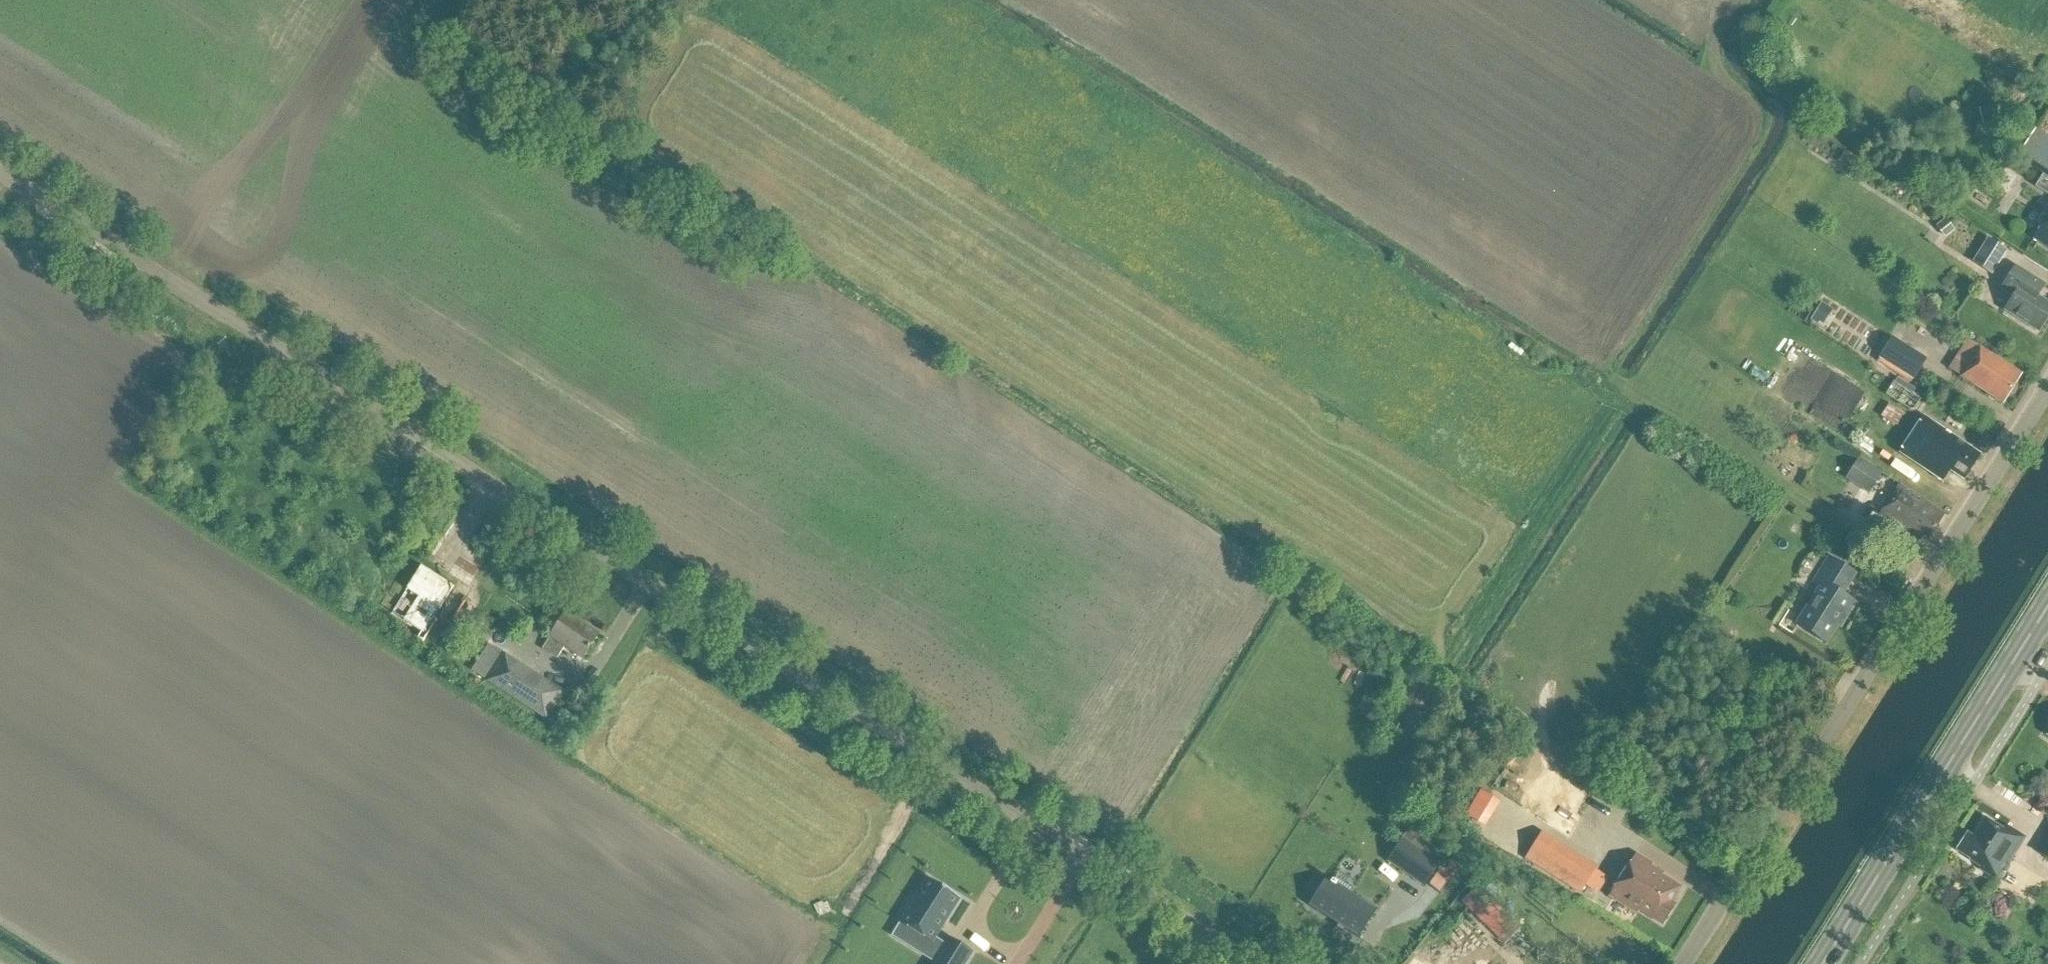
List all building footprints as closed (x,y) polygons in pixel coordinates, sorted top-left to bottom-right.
[(1976,112),(1981,131),(2001,126),(1995,106),(1976,112)] [(1844,152),(1837,162),(1844,167),(1851,157),(1844,152)] [(2032,241),(2047,251),(2047,216),(2032,241)] [(1945,219),(1936,227),(1945,237),(1954,230),(1945,219)] [(1990,275),(2006,251),(1988,240),(1972,264),(1990,275)] [(2047,318),(2047,303),(2038,296),(2045,285),(2016,267),(2002,290),(2014,298),(2005,311),(2039,332),(2047,318)] [(1823,303),(1812,321),(1818,325),(1829,308),(1823,303)] [(1913,382),(1926,360),(1891,338),(1878,360),(1913,382)] [(2003,406),(2022,375),(1979,348),(1959,378),(2003,406)] [(1911,414),(1920,400),(1893,383),(1884,397),(1911,414)] [(1896,428),(1904,415),(1887,405),(1880,418),(1896,428)] [(1962,483),(1981,454),(1924,417),(1900,455),(1942,483),(1948,474),(1962,483)] [(1845,478),(1868,492),(1881,472),(1859,457),(1845,478)] [(1928,541),(1946,515),(1899,485),(1878,516),(1919,543),(1922,537),(1928,541)] [(1864,555),(1851,547),(1843,559),(1856,567),(1864,555)] [(1841,630),(1858,604),(1844,595),(1857,575),(1829,557),(1812,584),(1819,588),(1794,626),(1827,647),(1839,628),(1841,630)] [(402,592),(389,613),(389,614),(405,623),(418,632),(417,634),(414,638),(422,643),(426,637),(435,621),(432,619),(452,588),(453,586),(419,565),(402,592)] [(562,618),(547,642),(579,662),(594,638),(562,618)] [(1722,624),(1716,634),(1726,640),(1732,630),(1722,624)] [(565,695),(501,655),(483,684),(546,724),(565,695)] [(1496,783),(1493,800),(1512,804),(1516,787),(1496,783)] [(2004,832),(1985,820),(1973,839),(1967,835),(1956,852),(1970,862),(1970,863),(1981,870),(1980,872),(1998,883),(2026,840),(2007,828),(2004,832)] [(2037,853),(2047,860),(2047,836),(2037,853)] [(1401,841),(1387,861),(1424,886),(1438,866),(1401,841)] [(1597,873),(1544,841),(1529,865),(1581,897),(1586,890),(1595,875),(1597,873)] [(1662,929),(1677,906),(1673,903),(1682,889),(1662,877),(1663,874),(1652,867),(1654,865),(1637,854),(1608,899),(1637,917),(1639,914),(1662,929)] [(911,897),(896,922),(932,944),(937,936),(960,899),(927,879),(915,899),(911,897)] [(1327,889),(1315,908),(1362,937),(1373,918),(1380,908),(1333,879),(1327,889)]
